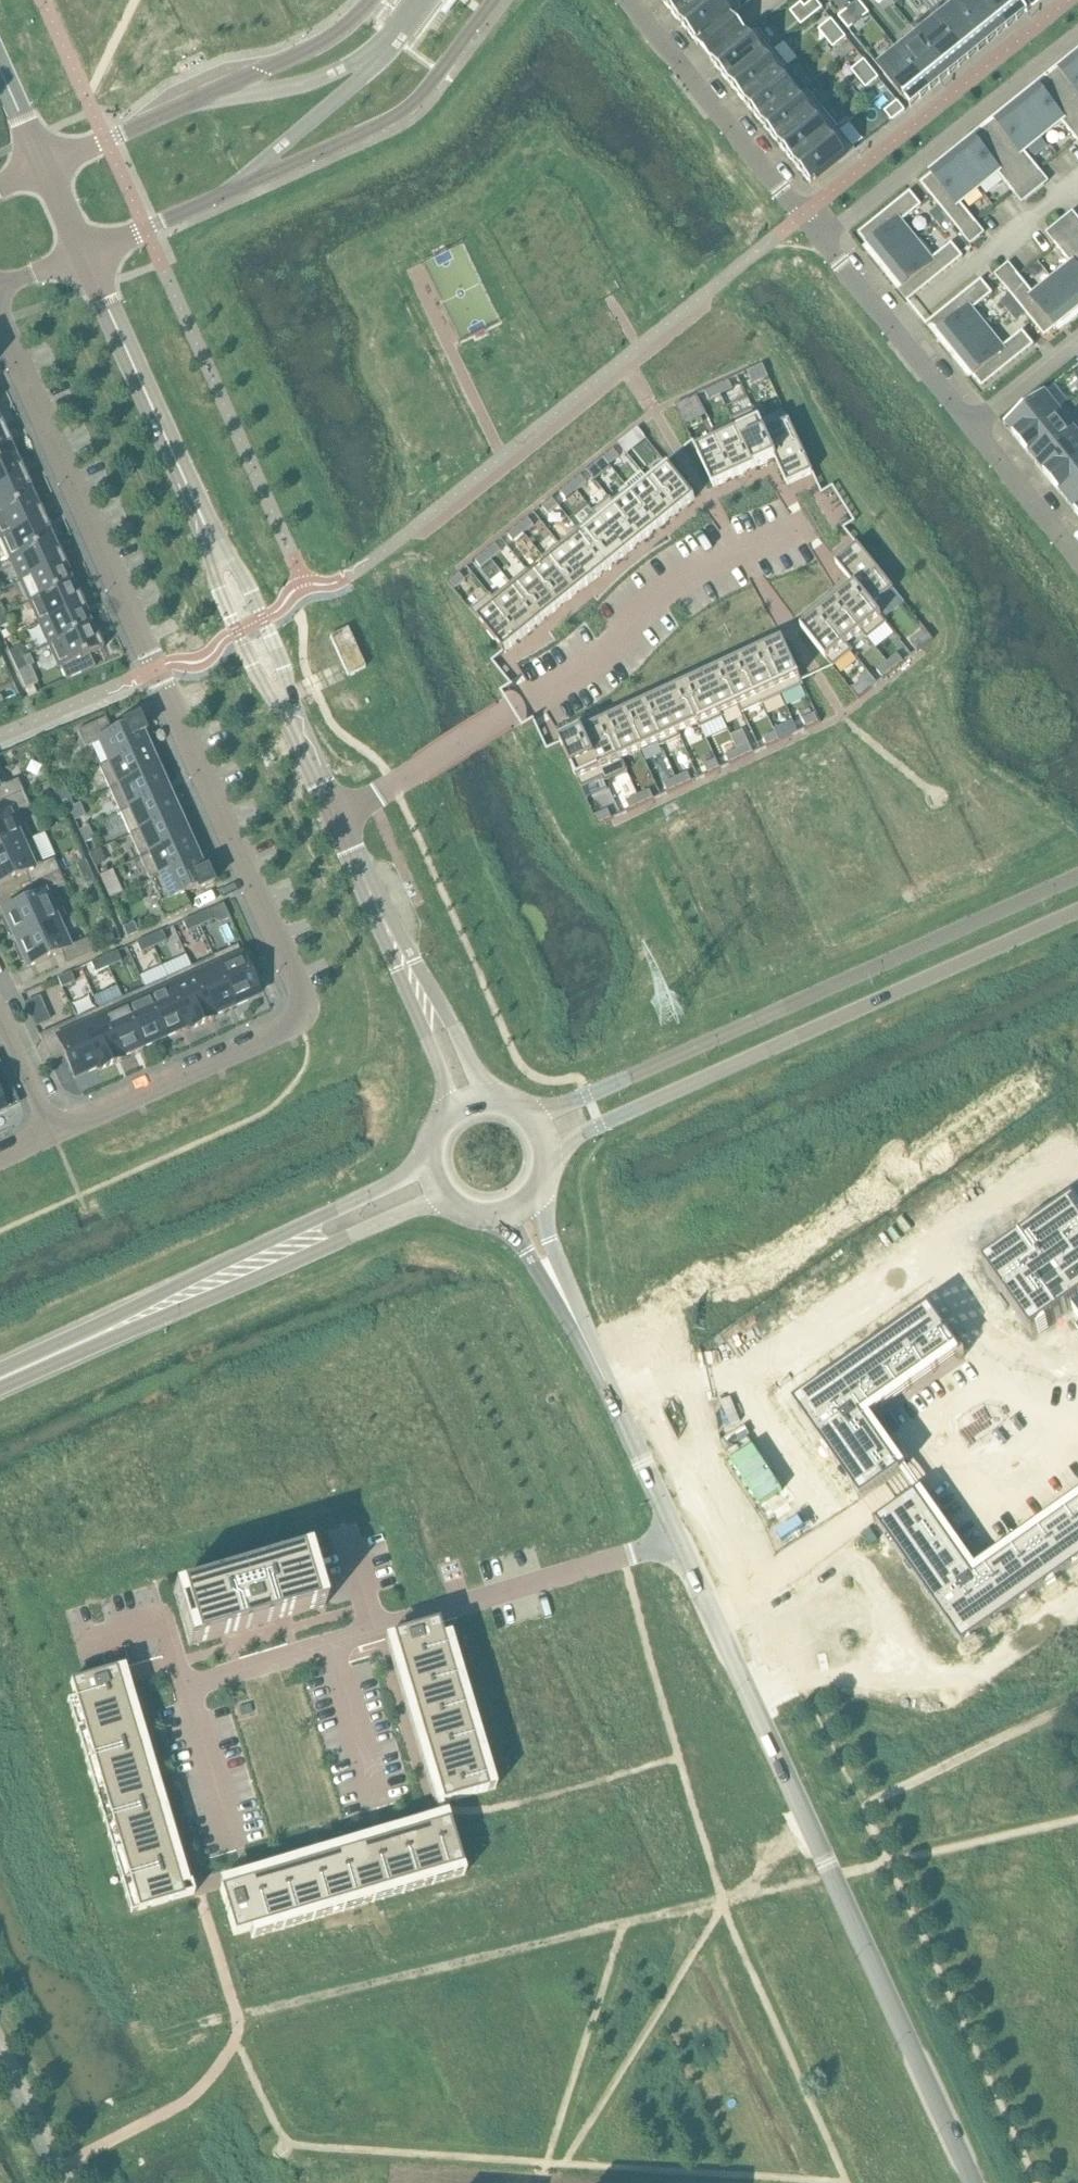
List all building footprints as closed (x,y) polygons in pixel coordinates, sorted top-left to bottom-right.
[(708,0),(667,0),(664,2),(680,22),(708,0)] [(697,44),(741,8),(735,0),(708,0),(680,22),(697,44)] [(813,16),(823,8),(816,0),(814,0),(805,7),(813,16)] [(986,0),(964,0),(958,5),(984,37),(1003,22),(986,0)] [(1019,0),(986,0),(1003,22),(1023,5),(1019,0)] [(984,37),(958,5),(939,20),(965,53),(984,37)] [(839,17),(847,27),(856,19),(848,9),(839,17)] [(832,20),(822,28),(829,36),(839,28),(832,20)] [(965,53),(939,20),(919,36),(946,68),(965,53)] [(712,62),(729,83),(773,48),(756,27),(712,62)] [(829,36),(836,46),(846,38),(839,28),(829,36)] [(946,68),(919,36),(900,51),(926,84),(946,68)] [(746,104),(790,68),(773,48),(729,83),(746,104)] [(926,84),(900,51),(880,68),(906,100),(926,84)] [(1077,114),(1077,51),(1064,62),(1067,66),(1050,79),(1077,114)] [(855,68),(862,77),(872,69),(865,60),(855,68)] [(762,124),(806,88),(790,68),(746,104),(762,124)] [(879,78),(872,69),(862,77),(869,86),(879,78)] [(1050,79),(1033,93),(1030,89),(1015,102),(1043,136),(1062,121),(1077,142),(1077,114),(1050,79)] [(762,124),(779,144),(823,109),(806,88),(762,124)] [(898,102),(888,110),(895,119),(905,111),(898,102)] [(986,131),(1036,193),(1045,185),(1038,176),(1042,173),(1024,151),(1043,136),(1015,102),(1000,114),(1003,117),(986,131)] [(779,144),(795,165),(839,129),(823,109),(779,144)] [(856,150),(839,129),(795,165),(812,186),(856,150)] [(1027,200),(1036,193),(986,131),(969,144),(966,141),(951,153),(979,188),(998,173),(1015,195),(1019,191),(1027,200)] [(921,183),(971,245),(981,237),(974,228),(978,225),(960,203),(979,188),(951,153),(936,166),(939,169),(921,183)] [(869,254),(882,269),(916,241),(901,222),(922,206),(910,192),(859,233),(873,251),(869,254)] [(930,214),(938,224),(947,216),(939,207),(930,214)] [(1069,215),(1060,223),(1077,245),(1077,223),(1076,224),(1069,215)] [(938,224),(946,234),(955,226),(947,216),(938,224)] [(1060,223),(1051,230),(1058,239),(1054,243),(1071,264),(1052,279),(1077,311),(1077,245),(1060,223)] [(963,257),(952,243),(931,260),(916,241),(882,269),(894,284),(897,282),(912,299),(963,257)] [(1065,326),(1077,316),(1077,311),(1052,279),(1034,294),(1016,272),(1012,276),(1005,267),(995,275),(1045,337),(1062,323),(1065,326)] [(987,329),(972,310),(993,294),(981,280),(930,321),(944,339),(940,342),(953,357),(987,329)] [(1001,302),(1009,312),(1018,304),(1010,294),(1001,302)] [(1017,322),(1026,314),(1018,304),(1009,312),(1017,322)] [(1002,348),(987,329),(953,357),(965,372),(968,369),(983,387),(1034,345),(1023,331),(1002,348)] [(763,366),(749,372),(755,385),(769,378),(763,366)] [(730,382),(718,388),(722,396),(733,391),(730,382)] [(718,388),(707,393),(711,401),(722,396),(718,388)] [(1021,445),(1027,440),(1068,407),(1068,406),(1059,413),(1043,393),(1011,420),(1019,430),(1013,435),(1021,445)] [(690,401),(678,406),(682,415),(694,409),(690,401)] [(1042,459),(1077,430),(1077,419),(1068,407),(1027,440),(1021,445),(1029,454),(1035,449),(1042,459)] [(755,410),(732,420),(737,432),(739,432),(756,469),(776,460),(779,458),(767,433),(766,433),(761,421),(755,410)] [(790,422),(767,433),(779,458),(776,460),(780,468),(788,486),(814,474),(790,422)] [(1042,459),(1050,469),(1044,473),(1052,483),(1077,462),(1077,436),(1076,433),(1077,431),(1077,430),(1042,459)] [(737,432),(720,441),(737,478),(756,469),(739,432),(737,432)] [(14,455),(9,445),(12,444),(7,433),(0,436),(0,462),(14,455)] [(720,441),(697,451),(714,488),(737,478),(720,441)] [(613,451),(604,458),(610,466),(619,458),(613,451)] [(0,462),(0,487),(26,476),(21,465),(18,466),(14,455),(0,462)] [(603,457),(595,464),(604,475),(612,469),(610,466),(604,458),(603,457)] [(1077,494),(1077,462),(1052,483),(1060,493),(1066,488),(1073,498),(1077,494)] [(670,468),(651,483),(677,515),(696,500),(670,468)] [(33,498),(28,488),(31,487),(26,476),(0,487),(0,513),(33,498)] [(581,477),(571,485),(577,492),(586,485),(581,477)] [(635,496),(660,528),(677,515),(651,483),(635,496)] [(571,485),(561,493),(567,500),(577,492),(571,485)] [(613,502),(644,541),(660,528),(635,496),(629,489),(613,502)] [(2,538),(45,518),(40,508),(38,509),(33,498),(0,513),(0,533),(2,538)] [(610,499),(593,513),(596,516),(597,516),(628,555),(644,541),(613,502),(610,499)] [(552,500),(543,508),(549,515),(558,508),(552,500)] [(578,530),(610,569),(628,555),(597,516),(596,516),(578,530)] [(2,538),(12,559),(52,541),(47,531),(50,529),(45,518),(2,538)] [(528,520),(518,528),(524,535),(534,527),(528,520)] [(518,528),(508,535),(514,543),(524,535),(518,528)] [(578,530),(560,545),(591,584),(610,569),(578,530)] [(12,559),(21,581),(64,561),(59,550),(57,552),(52,541),(12,559)] [(560,545),(543,559),(546,562),(575,597),(591,584),(560,545)] [(496,546),(486,554),(492,561),(501,553),(496,546)] [(851,553),(837,564),(849,580),(855,587),(857,585),(882,617),(903,601),(859,546),(851,553)] [(486,554),(476,561),(482,569),(492,561),(486,554)] [(21,581),(31,602),(71,584),(67,573),(69,572),(64,561),(21,581)] [(531,574),(530,575),(559,610),(575,597),(546,562),(531,574)] [(528,571),(511,584),(543,623),(559,610),(530,575),(531,574),(528,571)] [(460,574),(450,583),(456,590),(466,582),(460,574)] [(31,602),(41,623),(84,604),(79,593),(76,594),(71,584),(31,602)] [(494,598),(493,599),(524,638),(543,623),(511,584),(494,598)] [(855,587),(837,601),(865,635),(864,636),(868,640),(888,624),(882,617),(857,585),(855,587)] [(491,595),(471,611),(479,621),(504,652),(505,653),(524,638),(493,599),(494,598),(491,595)] [(837,601),(821,614),(849,648),(850,647),(864,636),(865,635),(837,601)] [(41,623),(50,645),(91,627),(86,616),(88,615),(84,604),(41,623)] [(0,616),(0,628),(9,624),(4,614),(0,616)] [(821,614),(802,629),(817,648),(828,661),(833,668),(835,667),(853,652),(850,647),(849,648),(821,614)] [(91,627),(50,645),(60,667),(66,680),(95,667),(89,655),(104,649),(98,636),(95,637),(91,627)] [(348,676),(365,668),(348,629),(330,636),(348,676)] [(926,632),(912,643),(918,651),(932,640),(926,632)] [(783,641),(761,651),(782,696),(804,686),(784,642),(783,641)] [(13,662),(23,657),(19,647),(9,652),(13,662)] [(761,651),(742,660),(763,705),(782,696),(761,651)] [(30,655),(24,658),(28,667),(30,666),(34,664),(30,655)] [(898,655),(888,663),(894,670),(904,662),(898,655)] [(23,657),(13,662),(18,672),(28,667),(23,657)] [(742,660),(723,669),(740,706),(739,707),(743,714),(763,705),(742,660)] [(888,663),(878,671),(884,678),(894,670),(888,663)] [(723,669),(704,677),(721,715),(723,714),(739,707),(740,706),(723,669)] [(862,683),(853,690),(860,698),(877,684),(868,673),(859,680),(862,683)] [(704,677),(683,687),(700,725),(699,725),(701,729),(724,718),(723,714),(721,715),(704,677)] [(683,687),(661,697),(679,735),(680,734),(699,725),(700,725),(683,687)] [(661,697),(643,706),(660,743),(659,744),(661,748),(682,738),(680,734),(679,735),(661,697)] [(643,706),(624,715),(641,752),(659,744),(660,743),(643,706)] [(816,714),(804,720),(808,728),(820,723),(816,714)] [(624,715),(605,723),(622,761),(625,759),(641,752),(624,715)] [(109,762),(147,745),(142,734),(146,732),(139,717),(123,724),(125,728),(113,733),(106,718),(78,730),(85,747),(99,741),(109,762)] [(794,722),(775,730),(776,733),(780,741),(780,743),(799,734),(794,722)] [(605,723),(583,733),(604,779),(629,767),(625,759),(622,761),(605,723)] [(583,733),(561,744),(582,789),(587,800),(609,789),(604,779),(583,733)] [(776,733),(764,738),(768,747),(780,741),(776,733)] [(110,790),(161,767),(155,754),(151,755),(147,745),(109,762),(99,766),(110,790)] [(749,745),(738,750),(742,759),(753,754),(749,745)] [(738,750),(726,756),(730,764),(742,759),(738,750)] [(717,760),(705,766),(709,774),(721,769),(717,760)] [(120,812),(167,791),(163,782),(167,780),(161,767),(110,790),(120,812)] [(24,793),(18,779),(6,785),(0,770),(0,804),(24,793)] [(688,774),(676,779),(680,787),(692,782),(688,774)] [(676,779),(665,784),(669,793),(680,787),(676,779)] [(69,796),(63,784),(54,788),(59,800),(69,796)] [(120,812),(132,838),(179,817),(176,811),(180,809),(175,799),(172,800),(167,791),(120,812)] [(650,791),(638,797),(642,805),(654,800),(650,791)] [(31,837),(19,811),(30,806),(24,793),(0,804),(0,815),(1,818),(0,818),(0,851),(31,837)] [(638,797),(627,802),(631,810),(642,805),(638,797)] [(85,816),(80,803),(69,808),(75,820),(85,816)] [(609,811),(596,817),(600,825),(612,819),(609,811)] [(140,858),(191,835),(185,821),(182,823),(179,817),(132,838),(140,858)] [(88,827),(79,831),(85,843),(93,839),(88,827)] [(151,881),(198,860),(194,849),(197,848),(191,835),(140,858),(151,881)] [(26,873),(31,885),(60,872),(54,859),(43,864),(31,837),(0,851),(0,884),(26,873)] [(90,853),(95,866),(105,862),(100,849),(90,853)] [(77,864),(87,887),(96,883),(86,860),(77,864)] [(160,902),(156,904),(163,921),(192,908),(185,893),(197,888),(198,891),(214,884),(207,869),(203,870),(198,860),(151,881),(160,902)] [(6,919),(3,920),(11,938),(14,936),(15,940),(57,921),(66,917),(55,891),(66,886),(60,872),(31,885),(37,897),(3,912),(6,919)] [(105,888),(110,898),(122,893),(118,883),(105,888)] [(209,910),(196,916),(200,926),(213,920),(209,910)] [(200,926),(196,916),(183,922),(187,932),(200,926)] [(17,943),(14,945),(22,962),(25,961),(28,967),(61,952),(67,964),(96,952),(89,938),(78,943),(68,947),(57,921),(15,940),(17,943)] [(167,941),(162,931),(149,937),(154,947),(167,941)] [(136,943),(141,953),(154,947),(149,937),(136,943)] [(257,970),(249,953),(242,956),(237,947),(214,957),(236,1006),(259,996),(250,974),(257,970)] [(104,957),(109,967),(121,961),(117,952),(104,957)] [(109,967),(104,957),(91,963),(96,973),(109,967)] [(213,1016),(236,1006),(214,957),(191,967),(213,1016)] [(190,1027),(191,1029),(214,1019),(213,1016),(191,967),(168,978),(189,1026),(190,1027)] [(75,982),(71,972),(58,978),(62,988),(75,982)] [(168,978),(145,988),(167,1036),(189,1026),(168,978)] [(144,1047),(167,1037),(145,988),(122,998),(144,1047)] [(49,1022),(38,998),(25,1004),(36,1028),(49,1022)] [(122,998),(100,1008),(122,1057),(144,1047),(122,998)] [(122,1060),(121,1057),(122,1057),(100,1008),(76,1019),(98,1068),(99,1068),(100,1070),(122,1060)] [(98,1068),(76,1019),(40,1035),(51,1061),(64,1055),(75,1078),(98,1068)] [(983,1272),(1031,1341),(1071,1313),(1077,1323),(1077,1216),(1073,1209),(983,1272)] [(877,1347),(794,1405),(825,1448),(828,1445),(835,1455),(831,1457),(843,1474),(847,1472),(854,1481),(850,1484),(862,1501),(902,1473),(862,1416),(958,1349),(931,1309),(914,1321),(916,1325),(906,1331),(904,1328),(887,1340),(889,1343),(880,1350),(877,1347)] [(877,1522),(963,1645),(966,1643),(963,1639),(973,1632),(975,1636),(992,1624),(990,1620),(1000,1614),(1002,1617),(1019,1605),(1017,1602),(1026,1595),(1029,1599),(1046,1587),(1043,1583),(1053,1576),(1055,1580),(1072,1568),(1070,1564),(1077,1559),(1077,1505),(975,1578),(916,1494),(877,1522)] [(301,1555),(181,1591),(197,1645),(318,1609),(301,1555)] [(438,1623),(392,1637),(442,1805),(488,1792),(478,1760),(470,1730),(442,1639),(438,1623)] [(116,1669),(71,1683),(139,1911),(194,1895),(191,1884),(181,1887),(116,1669)] [(449,1822),(220,1890),(234,1936),(250,1932),(341,1904),(371,1895),(401,1886),(431,1877),(462,1868),(449,1822)]
